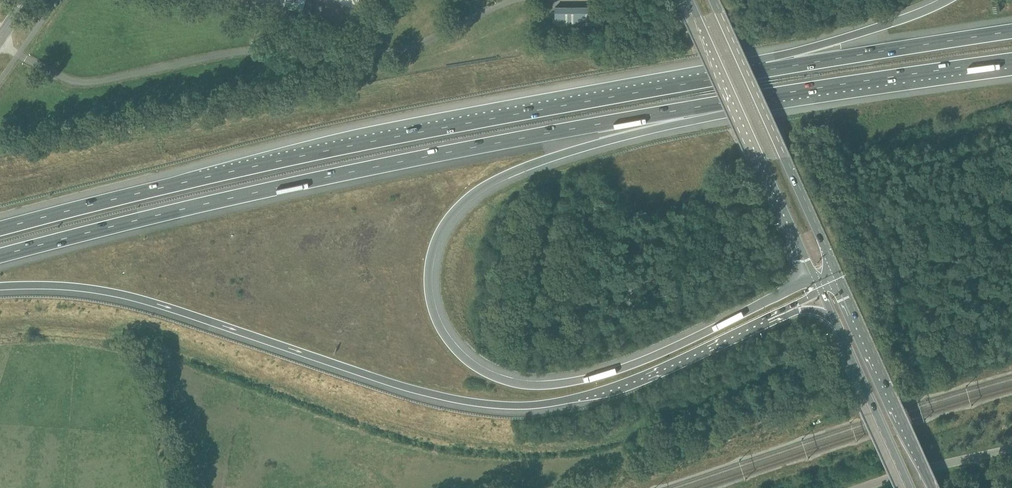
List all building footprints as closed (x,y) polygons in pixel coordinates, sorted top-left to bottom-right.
[(355,10),(360,0),(337,0),(355,10)] [(592,9),(553,9),(553,27),(591,27),(592,9)]
